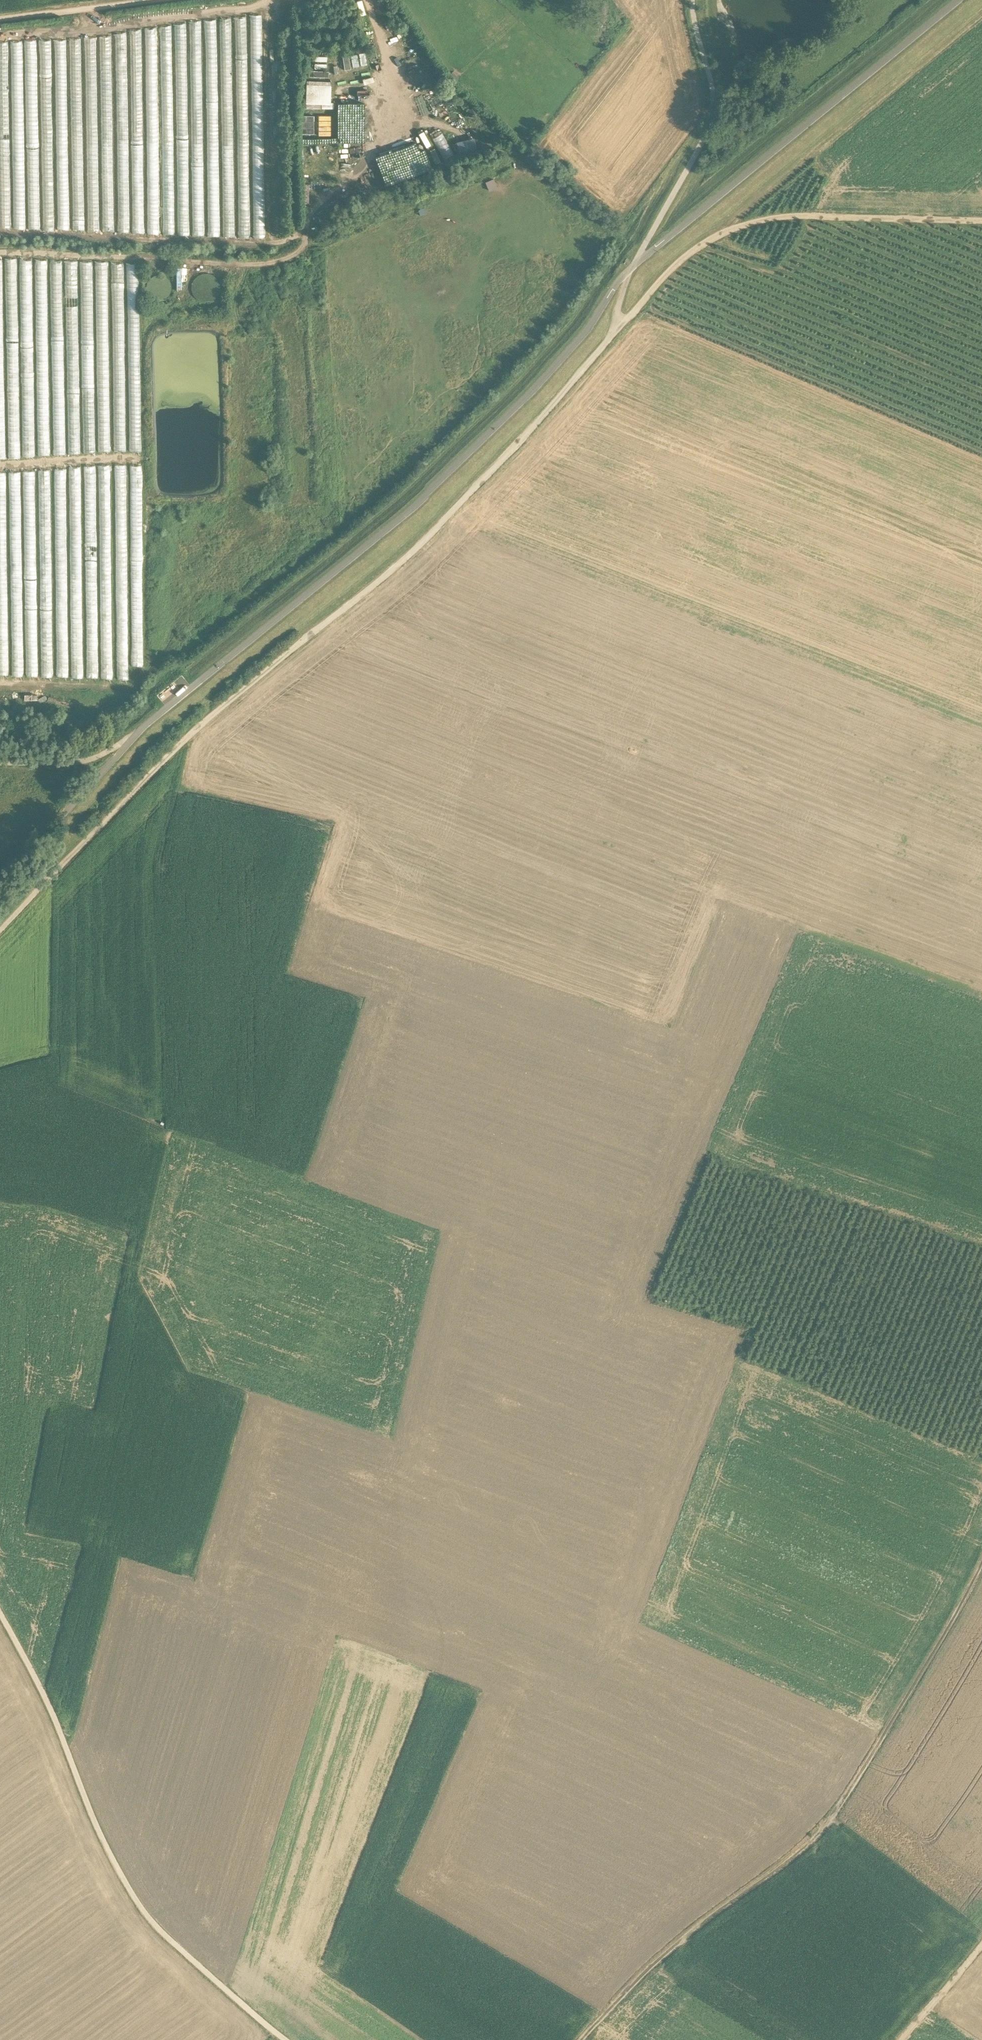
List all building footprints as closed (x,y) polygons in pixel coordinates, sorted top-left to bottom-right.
[(158,47),(157,26),(145,27),(147,48),(158,47)] [(306,106),(331,106),(332,78),(306,78),(306,106)] [(420,134),(391,146),(402,175),(431,164),(420,134)] [(456,139),(459,152),(478,147),(474,135),(456,139)] [(8,167),(0,167),(0,221),(0,225),(10,225),(8,167)] [(15,174),(14,225),(24,225),(24,196),(19,196),(20,187),(21,187),(21,179),(20,179),(20,175),(15,174)] [(492,175),(484,180),(488,188),(497,184),(492,175)] [(314,183),(306,182),(303,198),(311,199),(314,183)] [(26,641),(27,673),(37,673),(37,641),(26,641)] [(43,674),(52,674),(51,645),(42,645),(43,674)] [(57,646),(57,674),(67,674),(68,646),(57,646)] [(86,675),(97,675),(97,652),(87,651),(86,675)] [(119,676),(128,676),(128,655),(119,655),(119,676)] [(71,656),(71,675),(83,675),(83,656),(71,656)] [(107,660),(106,665),(102,664),(102,675),(112,675),(113,661),(107,660)]
